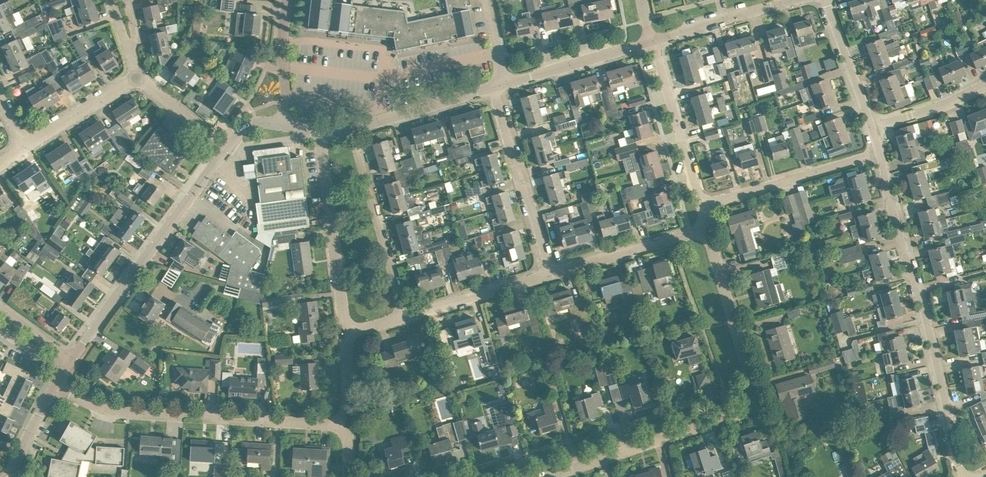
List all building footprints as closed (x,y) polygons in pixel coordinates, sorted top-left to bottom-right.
[(51,1),(40,5),(42,12),(67,3),(66,0),(53,0),(51,1)] [(93,0),(72,0),(71,0),(73,7),(71,7),(73,14),(75,14),(95,7),(93,0)] [(457,38),(474,35),(470,14),(469,10),(468,10),(468,6),(471,5),(470,0),(311,0),(308,29),(328,31),(329,31),(349,33),(394,38),(395,46),(396,46),(397,50),(401,49),(401,50),(412,48),(452,40),(452,39),(457,38)] [(534,5),(535,10),(542,9),(540,0),(533,0),(534,5)] [(603,1),(596,2),(599,19),(613,16),(610,0),(603,0),(603,1)] [(863,20),(869,18),(869,17),(868,14),(867,14),(863,0),(857,0),(848,3),(852,13),(851,14),(854,22),(863,19),(863,20)] [(868,14),(869,17),(877,15),(874,7),(880,5),(878,0),(863,0),(867,14),(868,14)] [(893,2),(894,5),(888,7),(892,19),(896,18),(895,14),(897,13),(896,10),(908,6),(908,4),(906,0),(892,0),(893,2)] [(6,17),(3,11),(8,9),(8,8),(12,6),(9,1),(0,5),(0,4),(0,20),(6,17)] [(596,2),(582,5),(585,22),(599,19),(596,2)] [(158,5),(144,9),(147,23),(161,20),(159,13),(166,11),(165,4),(158,5)] [(235,36),(244,37),(244,34),(252,35),(254,35),(259,35),(262,15),(256,14),(257,6),(241,4),(240,13),(237,13),(237,18),(235,36)] [(75,14),(78,21),(79,26),(85,25),(100,20),(95,7),(75,14)] [(885,21),(892,19),(888,7),(881,9),(885,21)] [(560,27),(556,11),(550,13),(549,8),(543,9),(542,11),(543,14),(542,14),(546,30),(560,27)] [(570,9),(556,11),(560,27),(574,24),(570,9)] [(529,12),(528,12),(522,13),(523,20),(514,22),(514,23),(515,22),(518,36),(534,32),(531,19),(531,18),(530,12),(529,12)] [(19,25),(22,31),(45,20),(42,13),(19,25)] [(6,17),(0,20),(0,36),(12,30),(17,27),(14,21),(16,20),(13,14),(6,17)] [(869,18),(863,20),(866,29),(872,27),(869,18)] [(58,19),(47,23),(49,30),(55,42),(68,37),(65,30),(62,31),(58,19)] [(45,20),(22,31),(25,38),(45,28),(46,31),(49,30),(47,23),(45,20)] [(794,24),(797,37),(805,35),(808,45),(816,43),(809,20),(794,24)] [(166,26),(168,34),(177,32),(177,23),(166,26)] [(771,46),(773,54),(789,49),(789,50),(792,49),(792,51),(794,51),(790,37),(786,38),(783,27),(766,32),(770,46),(771,46)] [(885,32),(887,37),(899,33),(896,27),(885,32)] [(920,32),(922,37),(931,34),(929,29),(920,32)] [(76,34),(79,39),(81,43),(82,43),(85,41),(83,32),(76,34)] [(163,65),(164,66),(176,51),(168,44),(165,32),(150,36),(155,56),(162,54),(164,64),(163,65)] [(754,36),(739,40),(748,71),(755,69),(753,61),(750,51),(757,49),(754,36)] [(17,40),(2,47),(8,60),(23,53),(27,50),(25,44),(22,39),(22,38),(17,40)] [(182,43),(187,46),(190,42),(186,38),(182,43)] [(985,62),(985,38),(977,42),(980,50),(985,62)] [(79,39),(73,43),(80,55),(87,51),(82,43),(81,43),(79,39)] [(94,53),(97,58),(106,72),(118,64),(102,39),(97,42),(101,48),(94,53)] [(866,45),(871,57),(894,48),(892,43),(884,46),(881,39),(866,45)] [(736,55),(739,65),(740,69),(727,73),(732,87),(733,87),(734,90),(738,89),(737,86),(738,86),(735,76),(748,72),(748,71),(739,40),(725,44),(729,58),(736,55)] [(195,45),(190,42),(187,46),(191,50),(195,45)] [(965,43),(960,46),(963,54),(968,52),(965,43)] [(706,56),(709,64),(717,62),(717,63),(723,61),(719,46),(712,48),(714,54),(706,56)] [(894,48),(871,57),(876,69),(890,64),(888,58),(900,54),(898,51),(901,50),(900,46),(894,48)] [(963,54),(960,46),(954,48),(956,51),(958,56),(963,54)] [(680,57),(684,72),(703,66),(698,48),(691,50),(692,54),(680,57)] [(46,49),(40,52),(47,64),(53,72),(58,69),(59,69),(51,57),(46,49)] [(234,62),(230,71),(232,72),(232,73),(233,74),(231,78),(239,82),(241,78),(246,80),(247,77),(248,77),(249,75),(248,74),(251,69),(252,69),(256,60),(234,50),(230,60),(234,62)] [(980,50),(970,55),(976,69),(982,66),(984,69),(985,68),(985,62),(980,50)] [(23,53),(8,60),(14,72),(33,63),(36,69),(47,64),(40,52),(26,59),(23,53)] [(176,73),(171,80),(183,89),(188,83),(194,87),(200,78),(182,65),(187,58),(182,55),(171,69),(176,73)] [(929,58),(931,63),(933,67),(938,65),(936,61),(934,56),(929,58)] [(81,66),(75,70),(84,85),(96,78),(83,57),(77,60),(81,66)] [(893,63),(895,69),(898,68),(912,63),(910,57),(893,63)] [(837,67),(834,58),(823,62),(826,71),(837,67)] [(918,61),(921,68),(930,65),(928,58),(918,61)] [(960,60),(949,64),(957,82),(961,80),(960,77),(966,75),(960,60)] [(759,63),(765,82),(772,80),(767,61),(759,63)] [(72,92),(84,85),(75,70),(71,64),(59,71),(63,79),(72,92)] [(800,66),(804,80),(812,77),(808,64),(800,66)] [(957,82),(949,64),(938,69),(944,84),(951,81),(952,84),(957,82)] [(623,85),(635,81),(636,84),(641,82),(637,69),(632,71),(631,66),(625,68),(625,67),(619,68),(620,69),(619,69),(623,85)] [(703,66),(684,72),(688,86),(701,82),(697,68),(703,66)] [(880,81),(884,93),(905,85),(898,68),(895,69),(884,73),(886,78),(880,81)] [(202,75),(209,81),(213,74),(206,69),(202,75)] [(607,89),(605,90),(612,113),(618,111),(613,92),(618,90),(617,87),(623,85),(619,69),(607,73),(609,81),(606,82),(607,89)] [(772,75),(776,90),(789,86),(785,71),(772,75)] [(18,77),(22,84),(33,79),(29,72),(18,77)] [(934,74),(929,76),(933,87),(938,85),(934,74)] [(47,88),(41,92),(49,106),(60,99),(54,88),(60,84),(54,75),(43,81),(47,88)] [(595,76),(583,80),(588,95),(594,93),(596,101),(602,100),(606,114),(612,113),(605,90),(600,91),(595,76)] [(933,87),(929,76),(923,78),(928,90),(933,87)] [(215,86),(210,94),(220,101),(214,108),(225,116),(230,109),(229,109),(237,99),(226,91),(230,86),(220,79),(215,86)] [(577,104),(571,105),(575,120),(576,123),(582,121),(579,109),(584,107),(581,97),(588,95),(583,80),(571,83),(577,104)] [(814,98),(831,92),(826,80),(811,85),(806,87),(810,99),(814,98)] [(774,92),(776,98),(804,87),(802,81),(774,92)] [(776,90),(774,84),(757,89),(758,95),(776,90)] [(905,85),(884,93),(887,100),(886,100),(887,104),(888,104),(889,105),(894,103),(896,108),(912,102),(910,97),(909,97),(905,86),(906,86),(905,85)] [(49,106),(41,92),(38,93),(34,86),(26,91),(38,113),(43,109),(44,110),(46,109),(45,108),(49,106)] [(559,87),(562,101),(569,99),(565,86),(559,87)] [(521,98),(525,113),(539,109),(537,101),(544,99),(542,92),(521,98)] [(835,104),(831,92),(814,98),(810,99),(808,100),(810,107),(818,104),(820,110),(835,104)] [(691,98),(696,112),(709,108),(705,94),(691,98)] [(719,105),(725,103),(723,96),(717,98),(719,105)] [(628,101),(630,107),(646,103),(644,97),(628,101)] [(130,123),(128,120),(140,112),(132,100),(114,112),(124,127),(130,123)] [(725,103),(719,105),(720,112),(727,110),(725,103)] [(605,115),(607,121),(628,114),(626,108),(618,110),(618,111),(612,113),(606,114),(605,115)] [(709,108),(696,112),(700,126),(713,122),(709,108)] [(539,109),(525,113),(529,127),(550,121),(548,114),(541,116),(539,109)] [(479,110),(465,115),(469,128),(471,137),(486,133),(483,124),(479,110)] [(630,116),(633,128),(648,124),(645,111),(630,116)] [(967,133),(970,141),(983,136),(981,131),(985,129),(985,128),(979,111),(967,116),(973,130),(967,133)] [(815,113),(804,117),(806,123),(817,118),(815,113)] [(564,114),(553,117),(555,124),(566,121),(565,114),(564,114)] [(469,128),(465,115),(451,119),(455,132),(457,139),(463,137),(461,130),(469,128)] [(754,118),(758,131),(766,129),(762,116),(754,118)] [(718,126),(729,123),(727,117),(717,120),(718,126)] [(827,128),(830,135),(845,129),(840,117),(823,124),(825,129),(827,128)] [(961,119),(955,121),(959,133),(965,131),(964,129),(961,119)] [(576,123),(575,120),(567,122),(555,125),(557,131),(577,126),(576,123)] [(745,122),(749,134),(755,132),(752,120),(745,122)] [(795,126),(793,120),(784,123),(787,129),(795,126)] [(80,134),(90,150),(110,136),(100,121),(101,123),(88,131),(88,130),(81,134),(80,134)] [(927,121),(917,123),(919,132),(929,129),(927,121)] [(955,121),(950,123),(953,135),(959,133),(955,121)] [(426,126),(430,139),(438,137),(440,144),(446,142),(444,135),(440,122),(426,126)] [(897,137),(900,150),(916,145),(925,142),(923,136),(921,137),(919,132),(917,123),(900,128),(902,135),(897,137)] [(637,140),(652,136),(648,124),(633,128),(635,134),(625,137),(627,145),(614,149),(616,155),(637,148),(635,142),(634,141),(637,140)] [(430,139),(426,126),(412,130),(416,143),(410,145),(412,149),(414,157),(418,169),(423,168),(418,150),(424,149),(422,142),(430,139)] [(801,133),(799,126),(787,130),(787,131),(790,137),(801,133)] [(168,137),(166,136),(168,133),(159,127),(141,151),(172,174),(186,155),(178,149),(177,150),(165,141),(168,137)] [(704,133),(706,140),(723,135),(722,128),(704,133)] [(845,129),(830,135),(823,137),(829,156),(846,150),(844,144),(849,142),(845,129)] [(813,142),(821,138),(817,130),(809,134),(813,142)] [(127,131),(120,136),(131,152),(136,146),(127,131)] [(532,137),(536,152),(550,148),(557,146),(553,131),(532,137)] [(770,147),(774,159),(789,155),(786,143),(785,139),(790,138),(790,137),(787,131),(782,132),(783,135),(776,137),(769,139),(771,147),(770,147)] [(593,132),(584,134),(586,141),(595,139),(593,132)] [(801,133),(790,137),(790,138),(798,160),(804,158),(810,157),(807,151),(805,145),(801,133)] [(404,151),(412,149),(410,145),(408,135),(400,137),(404,151)] [(131,152),(120,136),(113,141),(121,153),(129,154),(131,152)] [(374,145),(378,159),(392,155),(390,147),(396,145),(394,139),(374,145)] [(955,143),(956,146),(952,147),(954,155),(970,150),(967,139),(955,143)] [(47,156),(57,172),(70,163),(78,175),(85,171),(79,162),(67,143),(66,143),(67,145),(55,153),(54,152),(48,156),(47,156)] [(739,157),(743,168),(758,164),(754,151),(752,144),(734,149),(737,158),(739,157)] [(289,145),(253,150),(254,157),(255,164),(291,159),(290,152),(289,145)] [(916,145),(900,150),(904,162),(916,159),(917,162),(926,160),(924,152),(919,151),(918,151),(916,145)] [(436,159),(437,164),(456,158),(452,146),(447,148),(449,155),(436,159)] [(457,158),(464,156),(461,146),(454,148),(457,158)] [(550,148),(536,152),(541,166),(561,160),(559,154),(552,156),(550,148)] [(637,148),(616,155),(618,161),(623,159),(631,157),(639,154),(637,148)] [(719,163),(711,166),(715,177),(729,172),(722,149),(715,152),(719,163)] [(635,170),(645,168),(660,163),(656,151),(641,156),(639,154),(631,157),(635,170)] [(483,164),(485,171),(499,167),(495,153),(475,159),(477,165),(483,164)] [(411,158),(401,161),(394,163),(392,155),(378,159),(382,173),(395,170),(395,169),(402,167),(404,173),(407,172),(418,169),(414,157),(411,158)] [(86,158),(79,162),(85,171),(89,177),(94,169),(86,158)] [(257,224),(259,233),(256,238),(272,248),(276,231),(295,229),(310,227),(301,158),(291,159),(255,164),(260,203),(256,203),(259,224),(257,224)] [(588,158),(566,165),(568,171),(583,166),(589,164),(588,158)] [(908,175),(911,187),(927,183),(931,182),(928,171),(941,166),(938,159),(921,164),(922,170),(908,175)] [(139,173),(148,180),(152,174),(154,171),(142,162),(137,168),(141,171),(139,173)] [(626,188),(627,194),(649,188),(647,182),(648,180),(663,176),(660,163),(645,168),(635,170),(639,184),(626,188)] [(11,180),(9,181),(15,190),(19,187),(23,192),(35,184),(37,186),(41,193),(50,187),(46,180),(38,168),(35,164),(30,167),(11,180)] [(981,184),(985,183),(985,166),(977,168),(981,184)] [(499,167),(485,171),(487,179),(477,182),(479,185),(465,189),(467,197),(481,194),(480,189),(489,186),(503,182),(499,167)] [(418,169),(407,172),(409,180),(425,175),(424,173),(423,168),(418,169)] [(544,177),(548,191),(562,187),(559,180),(567,178),(565,171),(544,177)] [(838,181),(836,185),(839,194),(842,193),(866,186),(863,174),(838,181)] [(385,185),(390,199),(404,195),(410,193),(405,179),(399,181),(385,185)] [(138,183),(133,190),(143,196),(142,197),(154,205),(163,192),(152,184),(151,185),(146,181),(143,185),(138,183)] [(445,183),(447,192),(453,191),(451,181),(445,183)] [(927,183),(911,187),(915,200),(930,195),(927,183)] [(3,211),(13,204),(0,186),(0,207),(3,211)] [(866,186),(842,193),(845,206),(870,199),(866,186)] [(562,187),(548,191),(552,205),(572,199),(570,193),(564,195),(562,187)] [(626,188),(620,190),(622,196),(623,202),(629,200),(627,194),(626,188)] [(627,194),(629,200),(650,194),(649,188),(627,194)] [(597,190),(581,195),(583,202),(587,201),(593,199),(593,198),(599,197),(597,190)] [(805,190),(799,192),(802,204),(808,202),(805,190)] [(656,207),(671,203),(668,191),(652,195),(654,200),(652,201),(651,199),(644,201),(646,210),(656,207)] [(936,195),(938,200),(950,197),(949,191),(936,195)] [(116,198),(130,209),(135,202),(121,192),(116,198)] [(494,203),(496,210),(510,206),(506,192),(496,194),(492,196),(486,198),(487,204),(494,203)] [(799,192),(793,194),(802,225),(804,225),(814,221),(808,202),(802,204),(799,192)] [(802,225),(793,194),(782,197),(787,213),(792,212),(795,223),(792,224),(796,238),(807,235),(804,225),(802,225)] [(406,203),(404,195),(390,199),(394,214),(407,210),(409,215),(426,210),(424,204),(420,205),(418,199),(406,203)] [(959,195),(950,198),(952,203),(952,205),(961,203),(959,195)] [(950,197),(938,200),(940,206),(952,203),(950,198),(950,197)] [(597,211),(593,199),(587,201),(591,213),(597,211)] [(452,209),(458,207),(456,201),(450,203),(452,209)] [(587,201),(583,202),(580,203),(584,215),(591,213),(587,201)] [(646,210),(645,211),(646,217),(648,217),(658,214),(658,216),(659,220),(660,220),(675,215),(671,203),(656,207),(646,210)] [(28,229),(28,230),(34,224),(21,204),(14,209),(28,229)] [(430,209),(426,211),(419,213),(421,218),(441,212),(439,206),(430,209)] [(510,206),(496,210),(498,218),(492,219),(494,225),(500,223),(501,224),(514,220),(510,206)] [(556,210),(557,216),(569,213),(567,206),(556,210)] [(119,207),(114,214),(136,230),(140,224),(142,225),(144,221),(143,220),(145,218),(135,211),(131,216),(119,207)] [(621,216),(614,218),(617,232),(632,228),(626,207),(619,209),(621,216)] [(918,213),(922,225),(945,219),(944,214),(936,216),(934,208),(918,213)] [(754,210),(728,218),(732,234),(735,233),(741,253),(755,249),(749,228),(759,225),(754,210)] [(633,214),(637,226),(643,224),(639,212),(633,214)] [(839,215),(837,216),(838,220),(840,219),(840,220),(852,217),(851,212),(839,215)] [(850,226),(852,232),(877,225),(874,212),(854,218),(856,224),(850,226)] [(136,230),(114,214),(110,220),(122,229),(118,234),(127,241),(128,239),(130,240),(133,237),(132,235),(136,230)] [(617,232),(614,218),(605,220),(603,214),(597,215),(603,236),(617,232)] [(260,293),(265,274),(250,270),(261,254),(259,248),(236,231),(232,236),(206,216),(206,217),(202,223),(199,222),(195,228),(197,230),(193,236),(192,235),(192,236),(200,242),(232,265),(226,284),(241,288),(260,293)] [(587,218),(572,223),(578,243),(593,239),(587,218)] [(397,225),(401,239),(422,233),(421,232),(422,230),(423,229),(423,227),(422,226),(420,225),(419,225),(418,219),(411,221),(397,225)] [(945,219),(922,225),(925,238),(941,234),(944,233),(943,228),(948,227),(945,219)] [(971,223),(973,230),(982,228),(984,234),(985,233),(985,219),(971,223)] [(101,223),(98,227),(97,227),(109,236),(113,230),(105,224),(104,225),(101,223)] [(558,227),(564,247),(578,243),(572,223),(558,227)] [(46,244),(47,243),(34,224),(28,230),(28,229),(26,231),(38,241),(25,259),(33,264),(41,252),(46,244)] [(877,225),(852,232),(853,238),(864,235),(865,242),(881,237),(877,225)] [(947,238),(964,234),(973,232),(971,226),(946,232),(947,238)] [(296,241),(295,229),(276,231),(272,248),(269,258),(273,259),(275,253),(276,253),(275,244),(296,241)] [(505,241),(507,248),(521,244),(517,230),(503,234),(504,234),(497,236),(499,243),(505,241)] [(484,235),(481,235),(483,240),(495,237),(493,232),(484,235)] [(53,233),(47,243),(46,244),(60,253),(67,244),(59,238),(53,233)] [(426,254),(435,251),(442,249),(449,247),(448,241),(447,239),(429,245),(429,242),(426,240),(424,240),(422,233),(401,239),(405,254),(419,250),(419,249),(424,248),(426,254)] [(948,238),(944,239),(946,246),(929,250),(932,263),(953,258),(953,257),(955,257),(952,244),(966,241),(964,234),(948,238)] [(483,240),(481,235),(474,237),(477,248),(484,246),(483,240)] [(99,244),(94,251),(111,263),(120,252),(111,245),(113,242),(105,236),(99,244)] [(169,268),(182,272),(185,267),(185,265),(183,264),(185,261),(199,271),(201,269),(210,255),(194,244),(193,246),(182,239),(171,256),(175,259),(169,268)] [(292,244),(296,276),(313,273),(309,241),(292,244)] [(54,262),(60,253),(46,244),(41,252),(54,262)] [(521,244),(507,248),(510,256),(503,258),(506,267),(519,263),(518,261),(525,259),(521,244)] [(837,251),(838,257),(853,253),(862,250),(860,244),(837,251)] [(449,247),(442,249),(447,263),(454,261),(459,280),(472,277),(465,253),(452,256),(449,247)] [(91,257),(86,263),(90,266),(93,268),(98,272),(102,275),(111,263),(94,251),(90,248),(86,253),(91,257)] [(439,264),(427,268),(428,272),(433,288),(445,284),(441,269),(448,267),(447,263),(442,249),(435,251),(439,264)] [(870,263),(871,268),(888,263),(885,251),(870,255),(865,255),(863,255),(862,250),(853,253),(838,257),(840,262),(842,264),(852,260),(858,259),(862,259),(866,259),(868,261),(870,263)] [(11,256),(10,255),(8,257),(0,251),(0,266),(1,267),(2,268),(5,263),(6,263),(6,262),(11,256)] [(465,253),(472,277),(484,273),(482,263),(478,251),(473,253),(472,251),(465,253)] [(487,254),(491,268),(498,266),(494,252),(487,254)] [(762,307),(778,302),(775,293),(783,291),(780,283),(773,286),(770,277),(778,275),(777,270),(787,267),(782,252),(770,255),(774,268),(768,270),(750,275),(755,291),(758,290),(762,307)] [(428,272),(427,268),(423,254),(407,259),(409,266),(419,263),(423,274),(416,276),(420,292),(433,288),(428,272)] [(953,258),(932,263),(935,276),(946,273),(947,277),(957,274),(953,258)] [(28,269),(15,260),(11,265),(6,262),(6,263),(5,263),(2,268),(1,267),(0,269),(0,280),(7,285),(10,280),(18,286),(22,280),(28,269)] [(663,277),(672,275),(668,261),(653,265),(655,273),(639,277),(644,292),(656,289),(659,298),(674,294),(671,284),(668,285),(668,284),(665,284),(663,277)] [(888,263),(871,268),(871,269),(862,271),(864,277),(875,274),(877,280),(892,276),(888,263)] [(74,272),(66,283),(77,290),(86,297),(95,285),(86,279),(85,280),(74,272)] [(640,313),(637,305),(636,305),(632,289),(623,292),(618,276),(599,281),(603,298),(605,297),(606,303),(623,298),(624,301),(620,305),(623,312),(633,309),(636,316),(640,315),(640,313)] [(36,286),(36,287),(40,289),(44,283),(41,280),(40,282),(36,286)] [(77,290),(66,283),(64,281),(60,287),(72,297),(68,302),(77,309),(86,297),(77,290)] [(846,289),(848,295),(872,288),(871,283),(846,289)] [(953,291),(947,292),(950,305),(973,300),(977,299),(976,293),(972,293),(970,284),(952,287),(953,291)] [(552,299),(544,301),(547,311),(548,316),(557,313),(556,312),(569,308),(572,319),(580,317),(582,324),(589,321),(589,319),(586,309),(579,311),(577,305),(575,306),(570,290),(551,295),(552,299)] [(872,295),(874,302),(879,300),(880,308),(882,307),(884,307),(899,302),(896,290),(881,294),(881,292),(872,295)] [(56,293),(52,298),(59,304),(63,298),(56,293)] [(37,302),(48,310),(54,303),(42,294),(37,302)] [(213,322),(211,325),(171,299),(166,308),(164,307),(165,305),(159,300),(150,295),(137,315),(152,325),(159,314),(202,342),(202,341),(210,347),(222,328),(221,327),(213,322)] [(291,295),(287,296),(262,299),(263,310),(280,307),(280,309),(288,308),(288,304),(292,303),(291,295)] [(976,320),(985,318),(985,317),(985,310),(976,312),(973,300),(950,305),(952,318),(968,315),(967,314),(973,313),(974,320),(975,320),(976,320)] [(316,302),(298,304),(303,342),(313,341),(312,334),(314,334),(314,333),(320,332),(316,302)] [(880,308),(877,309),(880,320),(877,321),(878,327),(886,325),(884,320),(887,319),(903,315),(899,302),(884,307),(882,307),(880,308)] [(529,326),(525,313),(527,312),(526,308),(524,309),(522,303),(503,309),(505,316),(495,319),(500,335),(508,332),(506,328),(508,325),(519,322),(521,328),(529,326)] [(786,311),(789,319),(801,315),(799,308),(786,311)] [(57,317),(52,324),(61,331),(70,319),(56,309),(52,313),(57,317)] [(837,318),(844,316),(842,311),(830,315),(836,333),(841,332),(837,318)] [(853,326),(849,314),(844,316),(837,318),(841,332),(852,329),(851,326),(853,326)] [(45,326),(47,325),(48,324),(48,322),(41,316),(39,316),(37,318),(38,320),(45,326)] [(474,317),(455,323),(460,340),(471,336),(473,343),(475,348),(484,346),(486,352),(490,366),(498,364),(494,350),(490,337),(484,339),(482,332),(479,333),(474,317)] [(976,320),(977,326),(985,324),(985,318),(976,320)] [(530,325),(534,338),(542,335),(538,323),(530,325)] [(767,331),(771,347),(774,346),(779,362),(794,358),(785,325),(767,331)] [(955,331),(957,343),(979,339),(977,326),(970,328),(955,331)] [(877,334),(882,354),(905,349),(902,336),(895,337),(893,331),(894,331),(894,330),(877,334)] [(393,346),(394,350),(383,353),(387,367),(399,364),(398,362),(423,354),(417,335),(408,338),(409,341),(393,346)] [(690,366),(702,362),(695,336),(672,343),(677,359),(687,356),(690,366)] [(979,339),(957,343),(960,356),(980,352),(979,350),(982,350),(979,339)] [(104,360),(107,362),(101,371),(116,382),(135,356),(125,348),(119,357),(110,351),(104,360)] [(853,348),(848,350),(851,361),(856,360),(853,348)] [(905,349),(882,354),(885,366),(886,366),(887,373),(894,372),(892,365),(907,361),(905,349)] [(845,363),(851,361),(848,350),(842,351),(845,363)] [(276,356),(276,363),(292,362),(291,355),(276,356)] [(138,357),(134,362),(146,371),(150,366),(138,357)] [(211,361),(211,359),(206,359),(206,366),(211,367),(210,380),(220,380),(221,361),(211,361)] [(593,361),(597,374),(605,371),(601,359),(593,361)] [(809,367),(811,374),(835,366),(833,360),(809,367)] [(30,387),(31,384),(32,381),(28,379),(29,376),(31,373),(29,372),(7,362),(3,371),(13,376),(8,386),(26,395),(30,387)] [(316,363),(301,364),(302,389),(310,389),(310,390),(312,390),(312,389),(318,389),(316,363)] [(962,369),(965,382),(980,379),(977,366),(962,369)] [(183,386),(190,387),(189,391),(207,392),(208,371),(177,369),(176,380),(183,380),(183,386)] [(229,395),(256,397),(258,378),(233,377),(233,373),(223,372),(222,386),(230,387),(229,395)] [(610,390),(619,387),(614,372),(606,375),(610,390)] [(696,375),(700,387),(711,384),(708,372),(696,375)] [(887,375),(888,383),(896,382),(894,374),(887,375)] [(811,375),(776,385),(779,393),(783,392),(785,399),(783,399),(790,421),(804,417),(798,396),(815,390),(811,375)] [(899,380),(902,394),(916,391),(913,377),(899,380)] [(965,382),(967,395),(985,391),(985,378),(980,379),(965,382)] [(549,384),(552,398),(553,399),(559,397),(556,381),(549,384)] [(624,399),(629,398),(630,401),(632,401),(634,406),(651,401),(645,382),(629,387),(628,384),(620,386),(624,399)] [(863,382),(853,384),(855,394),(865,392),(863,382)] [(19,408),(21,406),(22,402),(26,395),(8,386),(3,396),(0,394),(0,405),(12,411),(15,406),(19,408)] [(916,391),(902,394),(895,396),(898,409),(889,411),(891,418),(897,416),(905,414),(904,408),(920,405),(916,391)] [(576,401),(581,421),(598,416),(596,407),(603,405),(599,392),(592,394),(592,397),(576,401)] [(981,401),(970,407),(974,418),(983,436),(985,434),(985,413),(981,401)] [(867,402),(859,404),(861,413),(869,411),(867,402)] [(543,405),(544,408),(527,413),(531,427),(539,425),(541,432),(557,427),(550,403),(543,405)] [(0,405),(0,430),(7,434),(11,426),(13,422),(14,420),(9,418),(12,411),(0,405)] [(481,420),(472,423),(476,437),(478,437),(481,450),(499,444),(503,443),(504,445),(511,443),(509,437),(519,435),(510,405),(501,408),(501,410),(502,410),(503,412),(502,412),(506,426),(499,428),(500,429),(485,434),(481,420)] [(892,420),(886,422),(889,432),(894,431),(892,420)] [(90,449),(96,437),(97,436),(87,430),(84,428),(71,421),(60,440),(64,443),(70,446),(64,456),(62,460),(52,458),(48,476),(79,476),(81,464),(81,459),(94,460),(96,460),(96,464),(124,466),(125,448),(97,446),(96,451),(94,451),(90,449)] [(440,442),(428,445),(431,456),(434,455),(436,463),(453,458),(451,450),(453,449),(451,443),(458,441),(453,423),(436,428),(440,442)] [(911,468),(916,476),(923,476),(939,468),(933,457),(936,456),(935,446),(939,444),(937,441),(936,438),(933,429),(931,430),(929,423),(915,426),(917,434),(925,432),(928,449),(922,452),(927,459),(911,468)] [(843,429),(845,433),(845,434),(849,441),(855,437),(849,426),(843,429)] [(760,443),(756,432),(741,437),(750,462),(764,458),(763,455),(770,453),(766,441),(760,443)] [(391,440),(393,447),(385,450),(390,467),(404,463),(401,452),(409,449),(405,436),(391,440)] [(162,454),(161,460),(171,461),(172,438),(141,437),(140,452),(162,454)] [(190,460),(215,461),(216,441),(191,439),(190,460)] [(232,457),(233,442),(220,441),(220,456),(232,457)] [(255,445),(255,443),(242,442),(241,462),(262,463),(262,469),(271,469),(272,444),(263,444),(263,446),(255,445)] [(293,467),(309,468),(309,476),(325,476),(327,450),(294,448),(293,467)] [(690,454),(696,472),(712,467),(713,470),(721,467),(717,455),(710,457),(707,448),(690,454)] [(780,474),(787,472),(782,456),(774,458),(780,474)] [(898,474),(905,470),(897,457),(892,459),(890,460),(890,461),(884,465),(887,471),(878,476),(899,476),(898,474)] [(849,476),(856,476),(851,461),(849,458),(844,460),(845,463),(844,463),(849,476)] [(231,467),(215,466),(214,476),(231,476),(231,467)] [(625,476),(661,476),(659,468),(649,470),(649,472),(637,476),(636,473),(625,476)]
